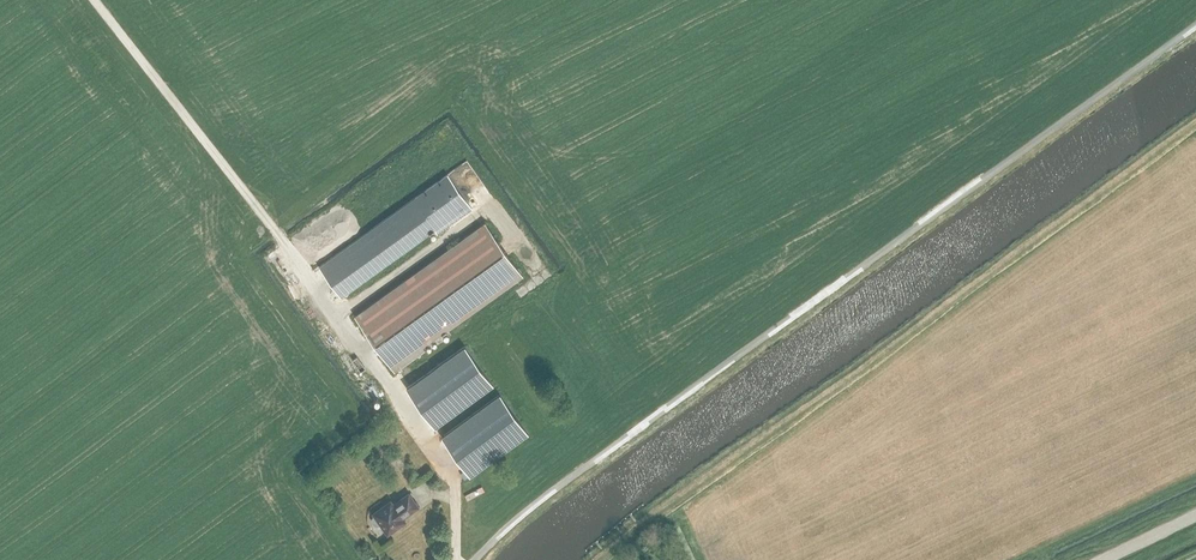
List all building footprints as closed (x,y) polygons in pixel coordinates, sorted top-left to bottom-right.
[(448,174),(319,266),(341,297),(434,229),(437,233),(472,208),(448,174)] [(525,274),(487,221),(356,314),(396,370),(427,348),(425,345),(525,274)] [(435,427),(492,385),(464,346),(407,388),(435,427)] [(528,434),(500,395),(442,437),(470,475),(528,434)] [(419,507),(409,493),(394,504),(391,500),(374,513),(375,515),(373,516),(372,517),(372,519),(372,520),(372,522),(373,523),(374,524),(376,525),(377,525),(379,525),(381,523),(388,534),(401,524),(399,521),(419,507)]
